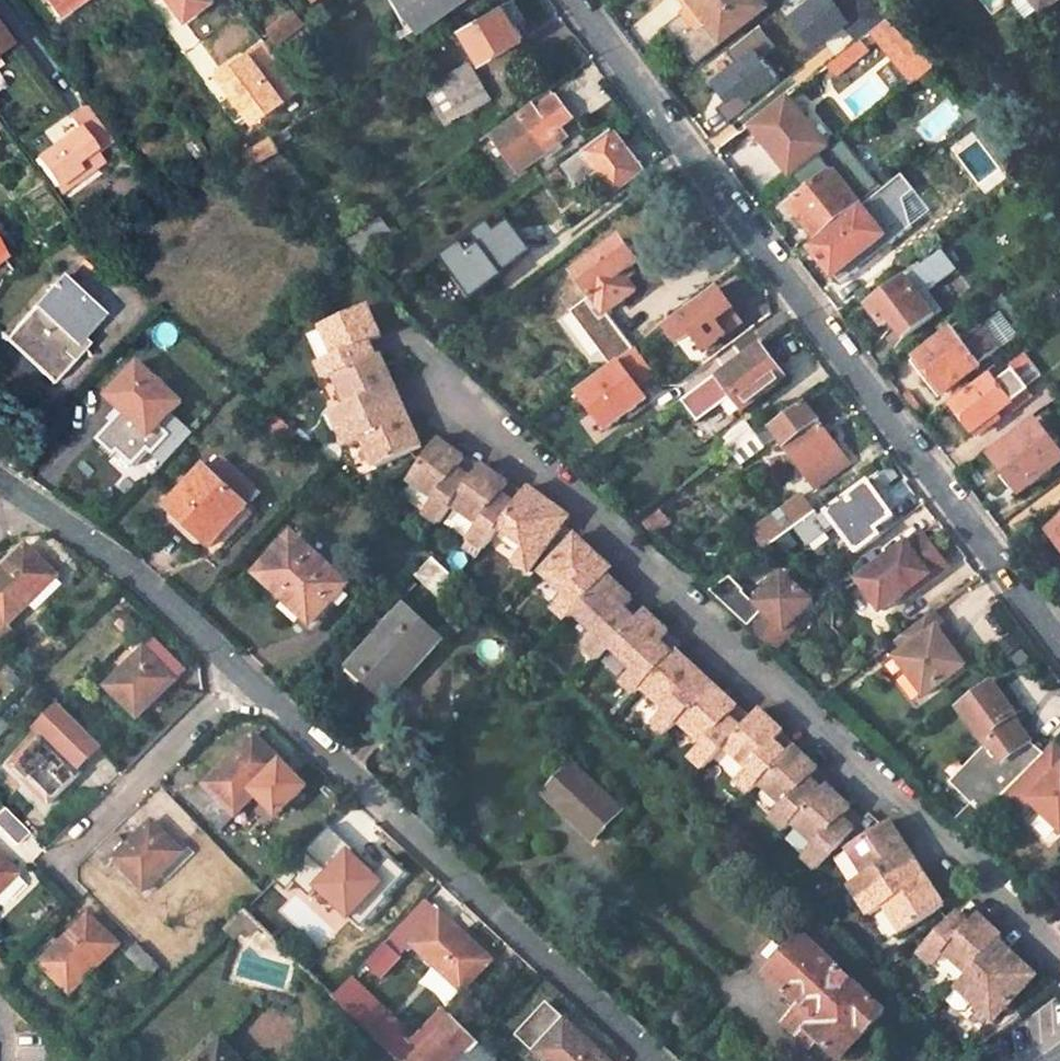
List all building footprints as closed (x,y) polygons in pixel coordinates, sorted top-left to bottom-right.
[(57,18),(82,0),(44,0),(57,18)] [(186,20),(212,1),(211,0),(172,0),(186,20)] [(424,26),(459,0),(405,0),(424,26)] [(504,3),(515,23),(526,16),(516,0),(509,0),(504,3)] [(692,6),(711,29),(715,26),(725,38),(769,5),(765,0),(688,0),(692,6)] [(796,17),(819,48),(848,26),(862,44),(863,43),(875,34),(891,22),(868,0),(844,0),(840,4),(837,0),(818,0),(796,17)] [(1037,0),(1017,0),(1030,18),(1043,8),(1037,0)] [(1043,8),(1053,0),(1037,0),(1043,8)] [(504,3),(465,26),(484,60),(524,38),(515,23),(504,3)] [(711,29),(692,6),(668,24),(697,64),(727,41),(725,38),(715,26),(711,29)] [(285,18),(295,31),(305,25),(295,12),(285,18)] [(285,18),(270,30),(280,43),(295,31),(285,18)] [(891,22),(875,34),(916,87),(939,70),(891,22)] [(862,44),(821,75),(827,83),(870,52),(863,43),(862,44)] [(758,50),(717,80),(730,98),(718,108),(729,123),(755,103),(752,99),(779,78),(758,50)] [(450,124),(490,98),(470,62),(428,88),(450,124)] [(234,71),(218,82),(240,111),(255,100),(234,71)] [(574,117),(558,96),(556,98),(551,90),(518,116),(546,153),(568,136),(561,127),(574,117)] [(830,152),(788,99),(756,123),(752,126),(766,145),(769,142),(797,177),(830,152)] [(110,144),(85,109),(70,120),(77,129),(34,160),(53,187),(76,172),(80,178),(101,163),(95,154),(110,144)] [(492,134),(521,172),(546,153),(518,116),(492,134)] [(612,131),(584,153),(616,197),(645,175),(612,131)] [(272,139),(241,158),(250,167),(278,150),(272,139)] [(794,205),(792,206),(815,237),(880,187),(844,141),(830,152),(797,177),(781,189),(794,205)] [(76,172),(53,187),(58,193),(80,178),(76,172)] [(896,180),(862,207),(885,237),(891,244),(907,231),(898,204),(909,195),(896,180)] [(926,216),(909,195),(898,204),(907,231),(926,216)] [(862,207),(811,248),(835,278),(836,277),(855,262),(885,237),(862,207)] [(358,257),(377,243),(389,233),(379,220),(348,243),(358,257)] [(501,234),(491,221),(443,257),(456,274),(460,271),(479,296),(500,280),(494,271),(517,254),(501,234)] [(494,271),(500,280),(537,252),(515,224),(501,234),(517,254),(494,271)] [(885,237),(855,262),(860,269),(891,244),(885,237)] [(578,275),(608,315),(638,292),(624,274),(642,261),(640,259),(639,251),(635,244),(629,242),(626,241),(624,239),(605,254),(600,254),(593,259),(592,265),(578,275)] [(942,251),(869,306),(884,326),(891,321),(905,338),(943,310),(929,292),(957,271),(942,251)] [(855,262),(836,277),(841,284),(860,269),(855,262)] [(460,271),(456,274),(475,299),(479,296),(460,271)] [(51,288),(4,341),(53,383),(66,369),(67,370),(86,350),(84,349),(89,344),(80,336),(99,315),(59,280),(53,287),(51,285),(49,287),(51,288)] [(718,288),(666,327),(678,342),(691,332),(706,351),(726,335),(716,322),(734,309),(718,288)] [(323,328),(336,357),(319,365),(326,381),(335,376),(377,358),(370,343),(382,338),(369,307),(323,328)] [(943,394),(1004,346),(1021,332),(1003,309),(960,341),(951,330),(910,361),(927,383),(932,379),(943,394)] [(761,346),(719,377),(719,378),(734,398),(744,411),(786,379),(761,346)] [(637,348),(619,361),(638,387),(655,374),(637,348)] [(1029,390),(1027,387),(1042,375),(1024,352),(953,406),(973,432),(990,420),(1021,397),(1029,390)] [(335,376),(349,406),(333,414),(340,430),(358,421),(390,407),(384,393),(396,388),(381,356),(377,358),(335,376)] [(638,387),(619,361),(578,392),(607,430),(648,399),(638,387)] [(140,363),(109,395),(125,410),(98,439),(116,455),(120,451),(128,459),(134,465),(149,449),(153,453),(171,435),(160,425),(167,418),(182,402),(140,363)] [(734,398),(719,378),(718,376),(683,402),(700,423),(734,398)] [(384,393),(390,407),(402,402),(396,388),(384,393)] [(1025,403),(1021,397),(990,420),(995,427),(1025,403)] [(390,407),(397,424),(409,418),(402,402),(390,407)] [(849,463),(803,402),(771,426),(779,437),(817,488),(849,463)] [(364,440),(377,469),(413,453),(423,448),(409,418),(397,424),(390,407),(358,421),(340,430),(348,447),(364,440)] [(171,435),(153,453),(165,464),(189,439),(167,418),(160,425),(171,435)] [(746,420),(722,439),(733,454),(758,436),(746,420)] [(991,455),(1021,495),(1059,465),(1059,453),(1036,421),(991,455)] [(758,436),(733,454),(741,465),(779,437),(771,426),(758,436)] [(410,482),(436,500),(426,515),(440,525),(453,507),(472,481),(459,471),(466,461),(438,440),(410,482)] [(459,471),(472,481),(479,470),(466,461),(459,471)] [(206,466),(168,507),(211,547),(221,535),(227,541),(253,513),(247,507),(248,506),(206,466)] [(453,507),(479,526),(468,541),(483,551),(499,529),(516,506),(501,495),(508,485),(482,466),(479,470),(472,481),(453,507)] [(869,480),(827,512),(858,554),(883,535),(878,529),(895,516),(869,480)] [(523,495),(508,485),(501,495),(516,506),(523,495)] [(499,529),(523,547),(514,561),(528,571),(561,528),(547,517),(555,506),(528,488),(523,495),(516,506),(499,529)] [(804,496),(757,531),(769,547),(815,513),(804,496)] [(569,517),(555,506),(547,517),(561,528),(564,524),(569,517)] [(1051,530),(1059,541),(1059,523),(1051,530)] [(948,569),(921,533),(856,581),(880,613),(930,576),(933,580),(948,569)] [(574,614),(603,582),(590,571),(601,559),(576,536),(541,575),(565,597),(552,610),(566,623),(574,614)] [(295,538),(261,576),(310,621),(344,583),(295,538)] [(0,574),(0,616),(8,624),(29,603),(56,576),(57,575),(28,546),(0,574)] [(607,578),(614,571),(601,559),(590,571),(603,582),(607,578)] [(434,560),(418,577),(437,595),(452,578),(434,560)] [(786,631),(812,602),(782,575),(754,605),(756,606),(755,607),(742,620),(776,652),(792,636),(786,631)] [(35,609),(62,582),(56,576),(29,603),(35,609)] [(574,614),(596,635),(583,648),(598,662),(610,649),(635,622),(622,610),(631,600),(607,578),(603,582),(574,614)] [(741,594),(743,591),(729,578),(711,591),(728,608),(741,594)] [(755,607),(741,594),(728,608),(742,620),(755,607)] [(407,606),(348,670),(385,703),(443,639),(407,606)] [(610,649),(633,669),(620,682),(635,697),(642,690),(669,660),(656,648),(669,634),(645,611),(635,622),(610,649)] [(896,659),(924,697),(964,666),(955,654),(949,646),(954,642),(933,613),(893,643),(901,655),(896,659)] [(2,645),(16,632),(8,624),(0,616),(0,643),(2,645)] [(154,639),(143,649),(174,681),(186,670),(154,639)] [(955,654),(960,649),(954,642),(949,646),(955,654)] [(143,649),(106,686),(137,718),(174,681),(143,649)] [(642,690),(664,710),(651,723),(666,737),(678,724),(706,694),(692,681),(699,675),(701,672),(678,650),(669,660),(642,690)] [(692,681),(706,694),(707,693),(712,687),(699,675),(692,681)] [(982,815),(1043,755),(1014,718),(1018,715),(993,682),(960,709),(989,748),(974,762),(989,779),(967,800),(982,815)] [(743,728),(730,717),(736,710),(738,707),(714,685),(712,687),(707,693),(706,694),(678,724),(701,745),(689,757),(703,771),(724,748),(743,728)] [(1039,729),(1053,744),(1059,738),(1059,710),(1059,709),(1039,729)] [(724,748),(747,769),(735,783),(750,796),(760,784),(787,754),(775,742),(782,735),(784,732),(760,710),(743,728),(724,748)] [(730,717),(743,728),(749,721),(736,710),(730,717)] [(47,717),(36,728),(43,735),(43,734),(58,749),(68,739),(47,717)] [(43,735),(12,765),(50,804),(81,772),(58,749),(43,734),(43,735)] [(256,734),(206,784),(236,814),(286,765),(256,734)] [(775,742),(787,754),(792,749),(794,747),(782,735),(775,742)] [(1053,746),(1002,797),(1019,814),(1030,801),(1059,831),(1059,752),(1053,746)] [(760,784),(782,806),(770,819),(784,833),(792,823),(822,791),(809,779),(816,772),(818,770),(794,747),(792,749),(787,754),(760,784)] [(989,779),(974,762),(951,783),(967,800),(989,779)] [(571,764),(542,796),(568,820),(570,817),(595,840),(622,812),(571,764)] [(809,779),(822,791),(826,787),(829,784),(816,772),(809,779)] [(206,784),(191,798),(222,829),(236,814),(206,784)] [(792,823),(816,845),(803,858),(817,871),(854,831),(842,819),(848,813),(850,810),(826,787),(822,791),(792,823)] [(0,817),(0,828),(16,844),(28,833),(6,811),(0,817)] [(842,819),(854,831),(860,825),(848,813),(842,819)] [(128,846),(114,859),(115,860),(145,891),(183,853),(152,822),(128,846)] [(848,848),(866,876),(850,886),(860,902),(906,872),(896,857),(908,850),(890,822),(884,826),(848,848)] [(118,835),(97,855),(108,867),(115,860),(114,859),(128,846),(118,835)] [(332,872),(319,887),(320,887),(351,917),(387,877),(355,847),(332,872)] [(896,857),(906,872),(917,865),(917,864),(908,850),(896,857)] [(14,874),(0,860),(0,888),(14,874)] [(322,862),(302,884),(313,894),(320,887),(319,887),(332,872),(322,862)] [(915,886),(926,879),(917,864),(917,865),(906,872),(915,886)] [(884,906),(901,934),(941,909),(944,907),(926,879),(915,886),(906,872),(860,902),(869,916),(884,906)] [(266,890),(246,912),(262,928),(270,935),(291,914),(266,890)] [(427,900),(392,938),(405,950),(411,944),(441,913),(427,900)] [(221,935),(231,945),(242,935),(248,941),(262,928),(246,912),(245,911),(221,935)] [(441,913),(411,944),(462,991),(493,961),(441,913)] [(945,952),(969,974),(1002,938),(978,916),(969,925),(956,914),(950,921),(920,953),(933,965),(945,952)] [(90,915),(40,964),(70,994),(121,946),(90,915)] [(1002,938),(969,974),(956,989),(993,1022),(1042,970),(1005,935),(1002,938)] [(803,938),(767,976),(801,1007),(817,1022),(808,1031),(818,1041),(839,1060),(884,1013),(803,938)] [(138,944),(126,955),(149,978),(160,966),(138,944)] [(334,996),(400,1060),(408,1060),(418,1051),(346,982),(334,996)] [(517,1034),(546,1060),(608,1060),(547,1003),(517,1034)] [(801,1007),(785,1025),(811,1048),(818,1041),(808,1031),(817,1022),(801,1007)] [(408,1060),(496,1060),(497,1060),(451,1016),(418,1051),(408,1060)] [(204,1060),(238,1060),(221,1044),(204,1060)]
